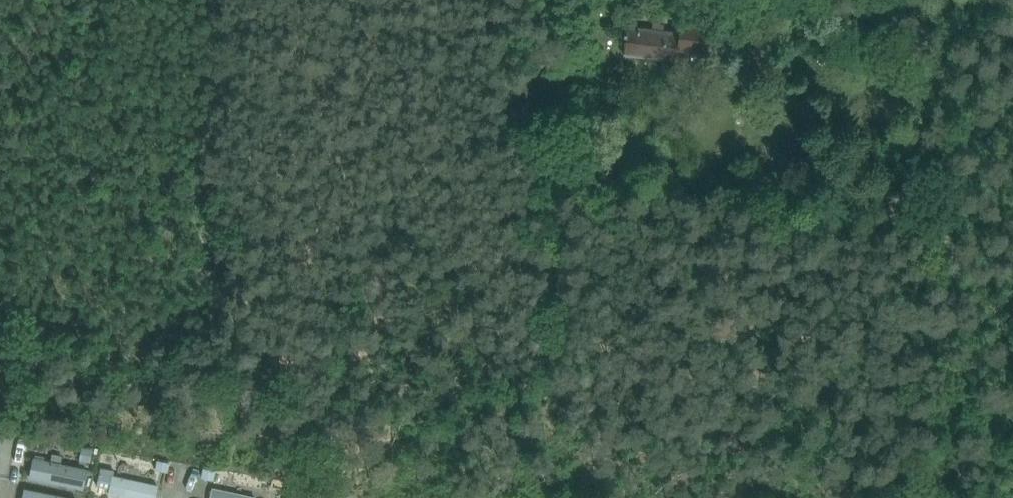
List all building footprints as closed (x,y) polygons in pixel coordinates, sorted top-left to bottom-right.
[(741,31),(711,28),(680,24),(679,31),(627,25),(624,54),(678,61),(680,49),(708,53),(710,39),(740,42),(741,31)] [(83,446),(80,459),(91,461),(94,449),(83,446)] [(88,468),(34,457),(30,477),(84,489),(88,468)] [(158,460),(156,470),(169,472),(171,463),(158,460)] [(97,486),(110,489),(109,494),(129,497),(156,497),(159,484),(114,475),(115,470),(101,467),(97,486)] [(204,468),(202,477),(214,479),(216,470),(204,468)] [(256,497),(213,487),(210,497),(256,497)] [(23,497),(75,497),(25,488),(23,497)]
